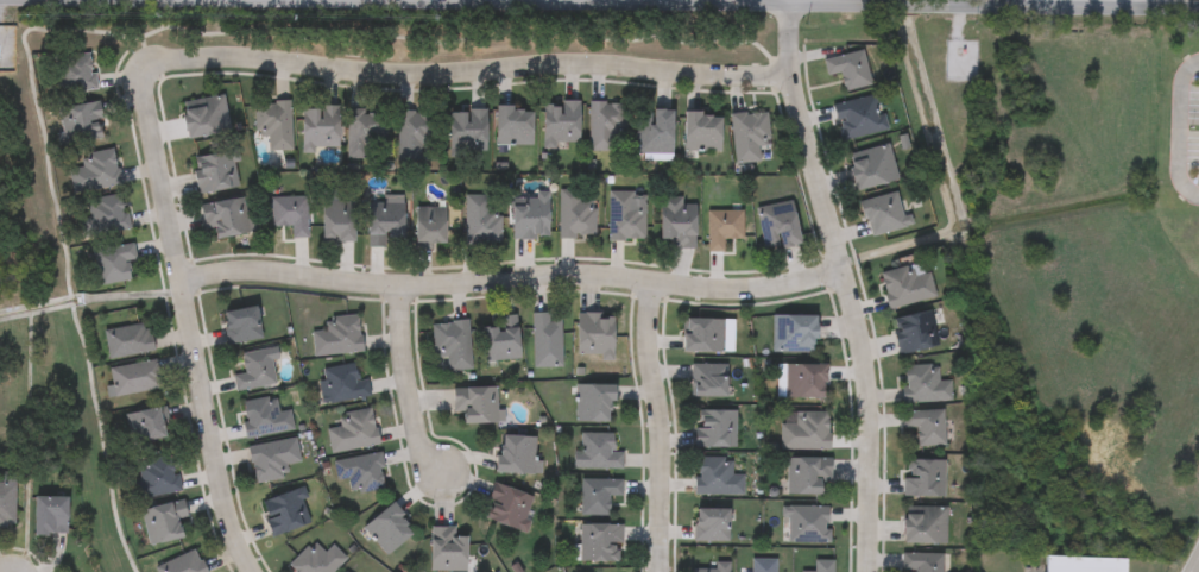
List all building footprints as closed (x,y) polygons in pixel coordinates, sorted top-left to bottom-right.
[(844,92),(840,74),(827,77),(823,59),(864,50),(871,86),(844,92)] [(50,56),(94,55),(95,92),(51,93),(50,56)] [(886,131),(843,140),(834,105),(878,95),(886,131)] [(229,133),(188,138),(183,101),(225,96),(229,133)] [(64,144),(59,107),(100,101),(106,139),(64,144)] [(581,101),(581,147),(543,147),(543,101),(581,101)] [(269,137),(255,137),(254,102),(291,102),(291,151),(269,151),(269,137)] [(624,152),(588,152),(588,103),(624,103),(624,152)] [(340,107),(340,151),(303,151),(303,107),(340,107)] [(534,145),(497,145),(497,107),(534,107),(534,145)] [(675,111),(674,155),(637,153),(638,113),(652,113),(652,109),(675,111)] [(347,159),(347,111),(384,111),(384,159),(347,159)] [(487,111),(487,150),(450,150),(450,111),(487,111)] [(422,149),(422,161),(398,161),(398,112),(435,112),(435,149),(422,149)] [(761,147),(761,162),(734,163),(732,113),(768,112),(769,147),(761,147)] [(722,152),(686,152),(686,113),(722,113),(722,152)] [(857,190),(848,155),(890,145),(897,181),(857,190)] [(72,194),(68,169),(82,166),(80,156),(114,150),(121,184),(72,194)] [(194,156),(236,152),(239,189),(197,193),(194,156)] [(322,241),(322,190),(340,190),(340,201),(355,201),(355,241),(322,241)] [(580,190),(580,202),(595,202),(595,239),(559,239),(559,190),(580,190)] [(860,202),(896,191),(908,226),(871,238),(860,202)] [(608,241),(608,193),(646,193),(646,241),(608,241)] [(500,244),(465,244),(465,195),(491,195),(491,210),(500,210),(500,244)] [(513,240),(513,195),(549,195),(550,240),(513,240)] [(404,237),(385,237),(385,246),(370,246),(370,196),(405,196),(404,237)] [(128,232),(82,235),(80,201),(126,197),(128,232)] [(254,209),(258,231),(215,239),(213,227),(204,228),(200,205),(244,197),(246,212),(254,209)] [(308,197),(308,238),(291,238),(291,227),(272,227),(272,197),(308,197)] [(670,249),(670,240),(662,240),(662,197),(683,197),(683,203),(696,203),(696,249),(670,249)] [(802,244),(765,251),(757,208),(794,201),(802,244)] [(416,208),(446,208),(446,246),(416,246),(416,208)] [(707,210),(743,210),(744,239),(724,239),(724,251),(708,251),(707,210)] [(127,260),(130,281),(99,285),(93,250),(134,244),(135,259),(127,260)] [(888,309),(879,274),(928,262),(935,297),(888,309)] [(261,340),(227,344),(223,312),(259,308),(261,340)] [(892,318),(938,310),(944,347),(898,354),(892,318)] [(532,367),(532,313),(550,313),(550,320),(562,320),(562,367),(532,367)] [(614,313),(614,358),(578,358),(578,313),(614,313)] [(326,318),(359,315),(362,352),(314,357),(311,332),(327,331),(326,318)] [(482,327),(498,326),(497,316),(518,315),(520,360),(485,363),(482,327)] [(818,352),(772,352),(772,315),(818,315),(818,352)] [(684,353),(684,320),(732,320),(732,353),(684,353)] [(448,371),(447,357),(434,357),(431,323),(468,321),(471,370),(448,371)] [(153,352),(109,359),(105,331),(149,323),(153,352)] [(270,350),(276,385),(236,391),(233,377),(245,375),(242,354),(270,350)] [(162,389),(111,398),(106,370),(157,360),(162,389)] [(324,404),(318,370),(355,364),(359,381),(367,379),(371,397),(324,404)] [(727,365),(727,397),(690,397),(690,365),(727,365)] [(777,400),(777,365),(827,365),(827,400),(777,400)] [(902,366),(938,365),(939,381),(951,381),(952,402),(903,403),(902,366)] [(575,422),(575,385),(614,385),(614,422),(575,422)] [(454,388),(503,388),(503,425),(465,425),(465,411),(454,411),(454,388)] [(241,402),(276,397),(278,413),(291,411),(295,432),(247,439),(241,402)] [(380,446),(330,454),(327,430),(340,428),(339,415),(373,409),(380,446)] [(166,440),(128,444),(127,413),(165,410),(166,440)] [(696,448),(696,411),(736,411),(736,448),(696,448)] [(903,429),(903,411),(945,411),(945,446),(917,446),(917,429),(903,429)] [(781,451),(781,414),(829,414),(829,451),(781,451)] [(614,452),(623,452),(623,469),(575,469),(575,453),(581,453),(581,434),(614,434),(614,452)] [(538,436),(537,474),(498,474),(499,436),(538,436)] [(248,447),(297,439),(301,463),(282,465),(284,479),(254,484),(248,447)] [(351,494),(349,479),(336,482),(334,460),(381,454),(386,489),(351,494)] [(143,498),(137,464),(175,458),(181,492),(143,498)] [(744,496),(696,496),(696,459),(732,459),(732,476),(744,476),(744,496)] [(788,495),(788,459),(831,459),(831,495),(788,495)] [(944,497),(904,497),(904,461),(944,461),(944,497)] [(14,528),(0,528),(0,484),(2,484),(2,473),(14,473),(14,528)] [(581,515),(581,480),(621,480),(621,496),(610,496),(610,515),(581,515)] [(536,496),(525,532),(484,518),(494,484),(536,496)] [(263,501),(302,489),(313,524),(272,536),(263,501)] [(36,535),(36,497),(68,497),(68,535),(36,535)] [(141,510),(185,501),(189,517),(181,520),(184,539),(149,546),(141,510)] [(387,557),(364,529),(393,503),(416,530),(387,557)] [(784,507),(829,507),(829,543),(784,543),(784,507)] [(904,545),(904,508),(947,508),(947,545),(904,545)] [(728,542),(695,542),(695,510),(728,510),(728,542)] [(621,562),(579,562),(579,526),(621,526),(621,562)] [(431,527),(456,527),(456,538),(468,538),(468,571),(431,571),(431,527)] [(347,559),(334,571),(292,571),(288,567),(313,542),(324,553),(333,545),(347,559)] [(196,549),(206,571),(156,571),(154,568),(196,549)] [(944,554),(944,571),(915,571),(902,571),(902,554),(944,554)] [(1127,559),(1126,571),(1046,571),(1047,557),(1127,559)] [(776,560),(776,571),(751,571),(751,560),(776,560)] [(833,560),(833,571),(814,571),(814,560),(833,560)] [(730,562),(730,571),(712,571),(712,562),(730,562)]
